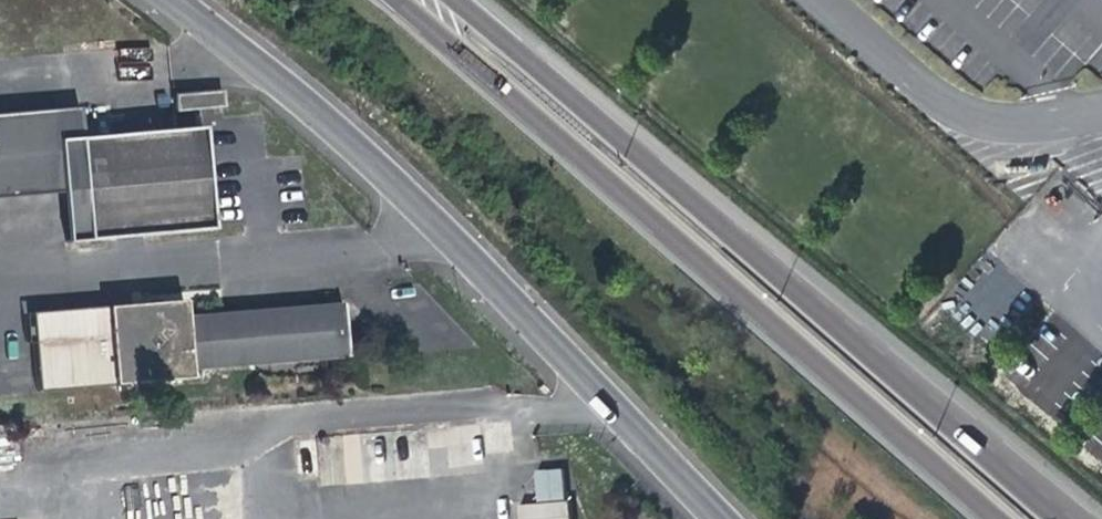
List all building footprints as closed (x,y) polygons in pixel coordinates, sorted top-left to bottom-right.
[(180,93),(180,112),(224,111),(224,92),(180,93)] [(203,124),(79,136),(75,105),(0,114),(0,199),(60,192),(81,189),(86,239),(211,229),(205,161),(203,124)] [(86,239),(81,189),(60,192),(64,241),(86,239)] [(347,357),(342,306),(188,320),(186,299),(33,313),(40,393),(114,387),(193,380),(192,371),(347,357)] [(569,504),(567,474),(534,471),(539,508),(521,512),(522,518),(570,518),(569,504)] [(230,483),(138,491),(141,518),(233,518),(230,483)]
